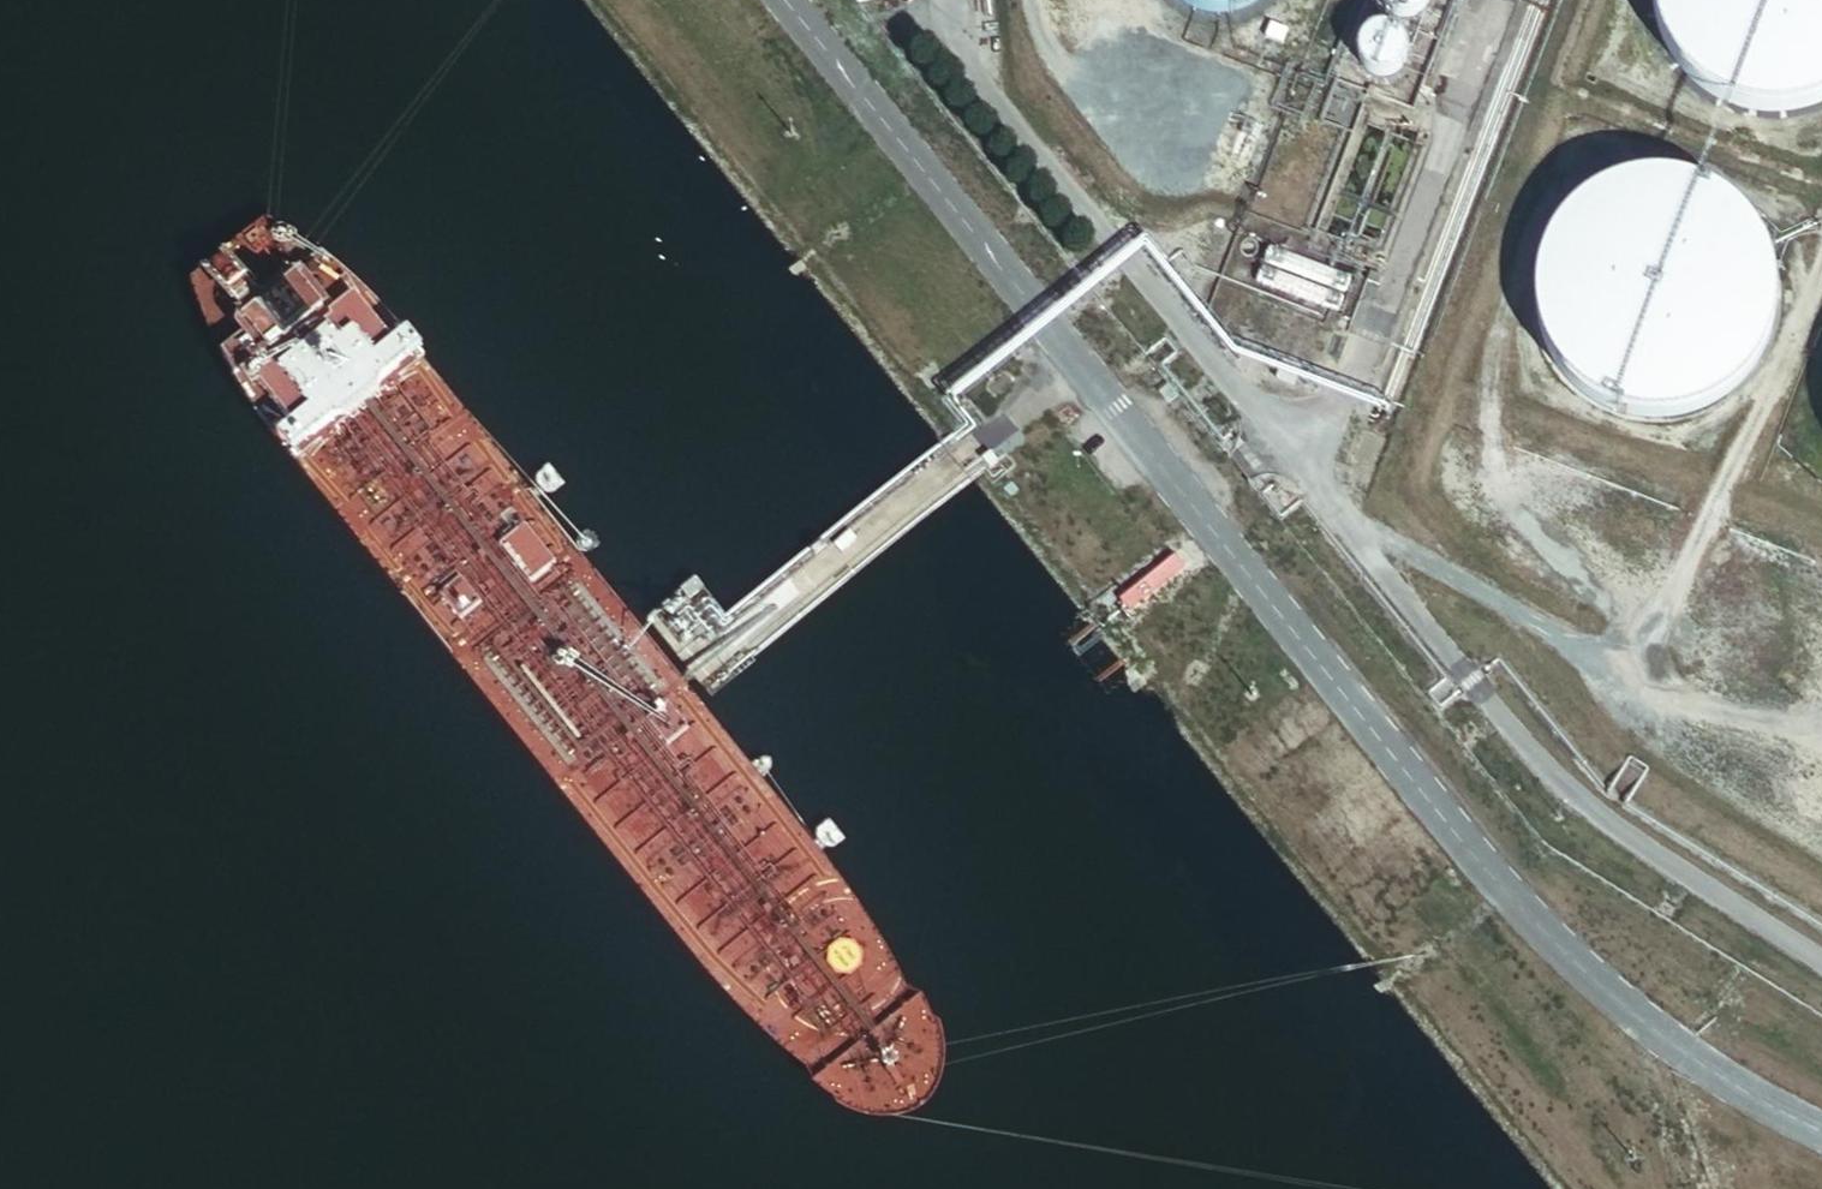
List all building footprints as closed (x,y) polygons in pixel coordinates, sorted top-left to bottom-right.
[(1173,0),(1178,4),(1185,8),(1191,12),(1199,14),(1208,16),(1221,17),(1244,12),(1253,8),(1260,3),(1263,0),(1173,0)] [(1383,9),(1384,11),(1387,15),(1390,19),(1394,21),(1399,23),(1408,23),(1415,21),(1419,19),(1423,15),(1426,12),(1428,7),(1429,2),(1429,0),(1381,0),(1381,5),(1383,9)] [(1664,45),(1665,48),(1672,60),(1678,68),(1684,75),(1696,87),(1706,94),(1716,100),(1725,104),(1739,109),(1760,114),(1769,114),(1784,114),(1798,112),(1807,109),(1821,103),(1821,0),(1653,0),(1655,18),(1659,32),(1664,45)] [(1359,62),(1361,70),(1362,72),(1365,75),(1369,78),(1378,82),(1383,82),(1392,80),(1398,77),(1401,73),(1405,66),(1406,57),(1404,48),(1401,44),(1396,39),(1390,36),(1385,35),(1380,35),(1375,36),(1371,37),(1365,41),(1362,45),(1359,52),(1359,54),(1359,62)] [(1662,423),(1674,422),(1691,419),(1704,414),(1716,409),(1726,403),(1735,396),(1748,384),(1759,369),(1769,352),(1774,339),(1777,327),(1779,310),(1779,293),(1775,272),(1771,259),(1762,241),(1754,229),(1746,220),(1730,206),(1709,194),(1700,190),(1691,187),(1677,184),(1667,183),(1646,183),(1625,188),(1611,193),(1594,202),(1586,207),(1575,217),(1569,223),(1560,235),(1549,254),(1544,267),(1541,279),(1539,291),(1538,300),(1540,319),(1543,334),(1549,352),(1556,366),(1561,373),(1573,388),(1584,397),(1592,403),(1609,412),(1624,418),(1638,422),(1648,423),(1662,423)] [(1282,364),(1275,380),(1294,389),(1301,371),(1282,364)]
